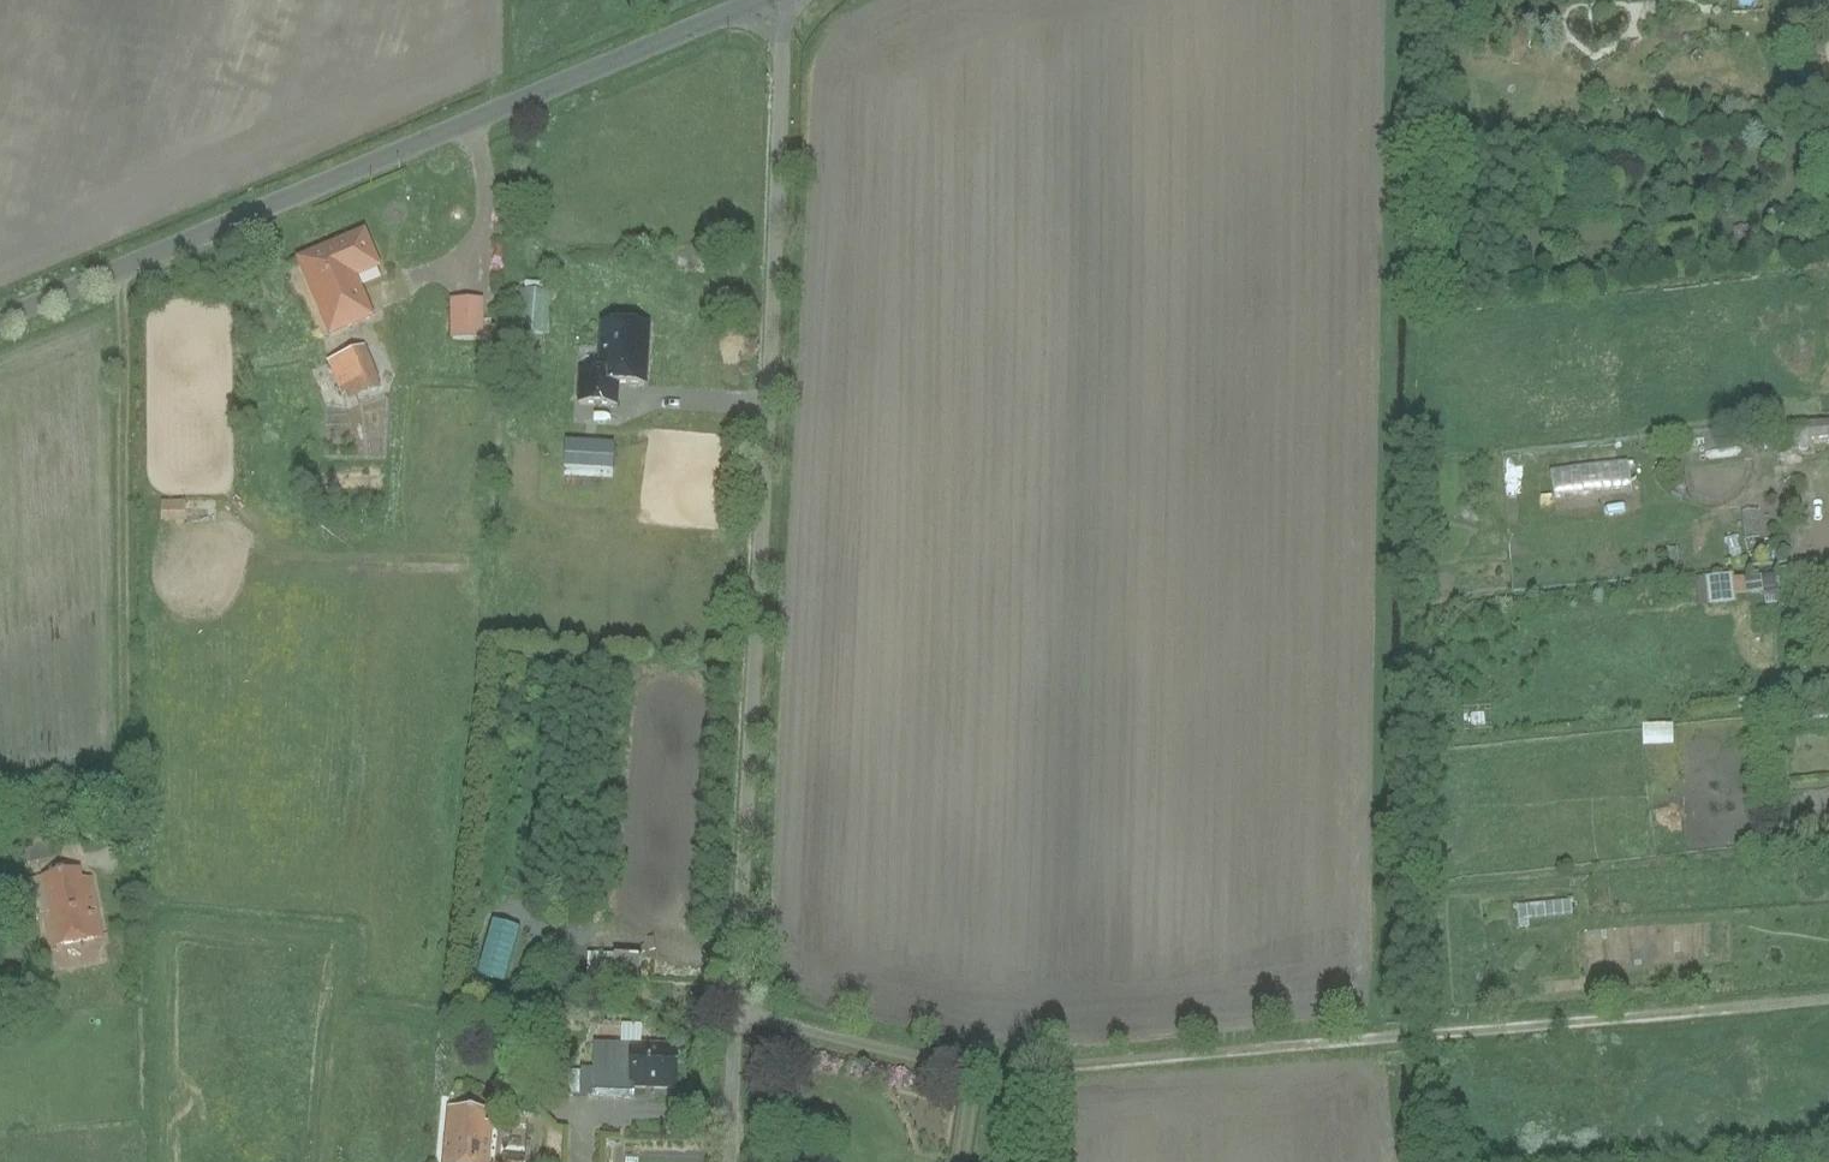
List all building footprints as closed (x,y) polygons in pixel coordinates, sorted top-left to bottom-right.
[(374,229),(306,259),(340,337),(384,317),(366,276),(390,265),(374,229)] [(492,298),(459,299),(460,336),(493,335),(492,298)] [(656,383),(658,324),(611,322),(609,372),(609,381),(617,381),(656,383)] [(373,342),(334,359),(354,404),(392,387),(373,342)] [(583,372),(582,406),(617,406),(617,381),(609,381),(609,372),(583,372)] [(1781,422),(1783,441),(1828,437),(1828,418),(1781,422)] [(569,443),(569,474),(622,474),(622,443),(569,443)] [(193,519),(193,500),(169,499),(169,519),(193,519)] [(1740,573),(1741,592),(1782,589),(1781,571),(1740,573)] [(1733,576),(1706,578),(1708,604),(1736,602),(1733,576)] [(1682,720),(1650,725),(1654,746),(1685,741),(1682,720)] [(94,868),(38,878),(51,947),(107,937),(94,868)] [(639,932),(599,931),(598,955),(638,957),(639,932)] [(643,1042),(603,1042),(602,1098),(642,1099),(642,1085),(643,1042)] [(643,1042),(642,1085),(687,1086),(688,1043),(643,1042)] [(453,1106),(449,1161),(493,1161),(497,1109),(453,1106)] [(510,1154),(510,1161),(536,1161),(536,1155),(510,1154)]
